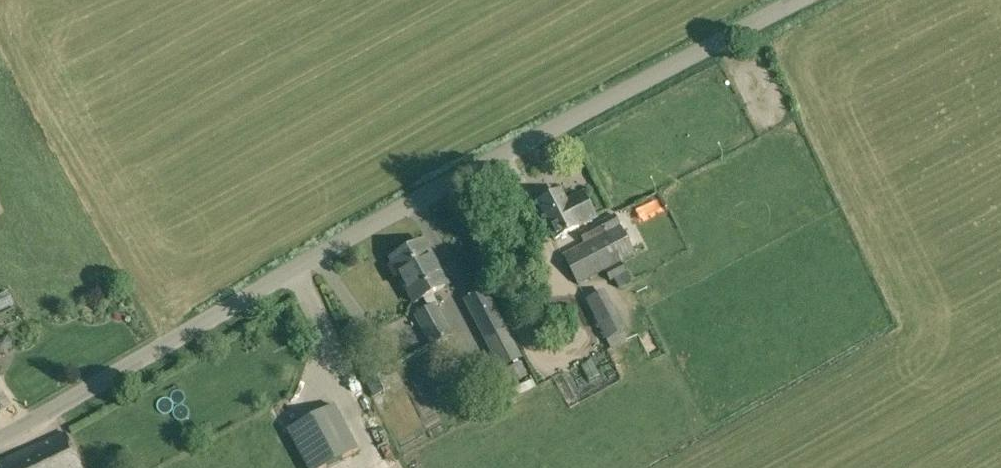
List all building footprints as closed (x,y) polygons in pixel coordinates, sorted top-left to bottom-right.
[(561,191),(539,202),(546,215),(543,216),(554,239),(579,227),(579,226),(595,218),(583,193),(566,201),(561,191)] [(578,233),(584,243),(563,254),(578,284),(605,270),(610,281),(614,279),(618,287),(631,281),(621,262),(636,254),(621,226),(615,213),(578,233)] [(431,293),(433,293),(448,284),(425,241),(408,250),(407,251),(431,293)] [(439,305),(433,293),(431,293),(407,251),(391,259),(415,302),(424,297),(430,308),(436,305),(437,306),(439,305)] [(521,356),(511,337),(486,288),(464,300),(484,339),(499,368),(521,356)] [(15,302),(9,290),(0,295),(0,309),(15,302)] [(606,339),(607,339),(623,331),(626,330),(605,290),(586,299),(606,339)] [(451,332),(437,306),(436,305),(430,308),(420,313),(435,341),(451,332)] [(386,320),(374,323),(379,340),(391,336),(386,320)] [(623,331),(607,339),(610,347),(627,339),(623,331)] [(4,354),(11,349),(12,343),(7,336),(0,341),(0,353),(4,354)] [(520,361),(505,370),(513,384),(528,375),(520,361)] [(372,397),(390,390),(381,367),(363,374),(372,397)] [(426,405),(415,377),(405,381),(416,409),(426,405)] [(10,406),(0,392),(0,413),(10,406)] [(306,467),(321,467),(359,449),(337,406),(288,432),(306,467)] [(67,433),(1,462),(0,462),(0,463),(2,467),(82,467),(67,433)]
